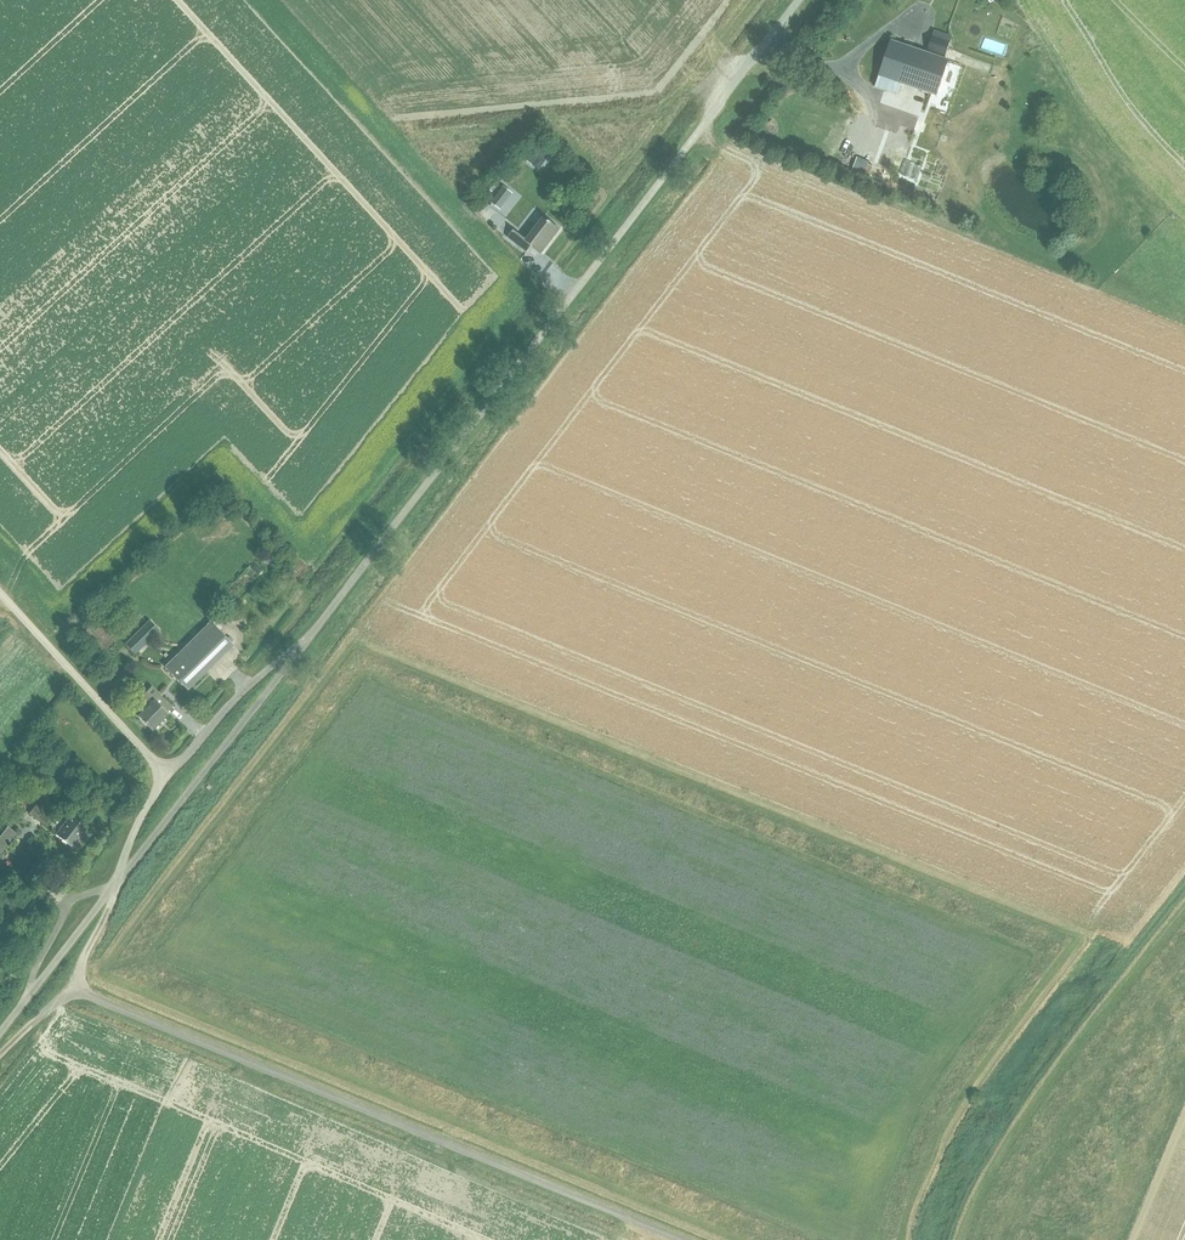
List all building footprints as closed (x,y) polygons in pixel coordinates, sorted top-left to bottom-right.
[(950,42),(932,36),(927,49),(945,55),(950,42)] [(985,45),(1004,51),(1007,42),(988,36),(985,45)] [(936,96),(948,61),(890,41),(878,76),(936,96)] [(496,195),(490,202),(499,209),(505,201),(496,195)] [(495,216),(489,224),(496,229),(502,222),(495,216)] [(541,252),(559,229),(543,217),(526,240),(513,230),(508,237),(526,251),(531,245),(541,252)] [(134,654),(159,630),(149,620),(125,645),(134,654)] [(187,690),(232,645),(210,622),(165,667),(187,690)] [(168,714),(166,713),(172,707),(162,697),(160,699),(158,697),(160,695),(151,686),(150,688),(151,689),(141,698),(140,697),(139,698),(147,707),(137,716),(152,731),(168,714),(167,714),(168,714)] [(51,817),(43,810),(44,809),(37,804),(30,814),(37,819),(37,820),(44,826),(51,817)] [(73,848),(88,828),(71,815),(55,834),(73,848)] [(16,833),(0,821),(0,853),(16,833)]
